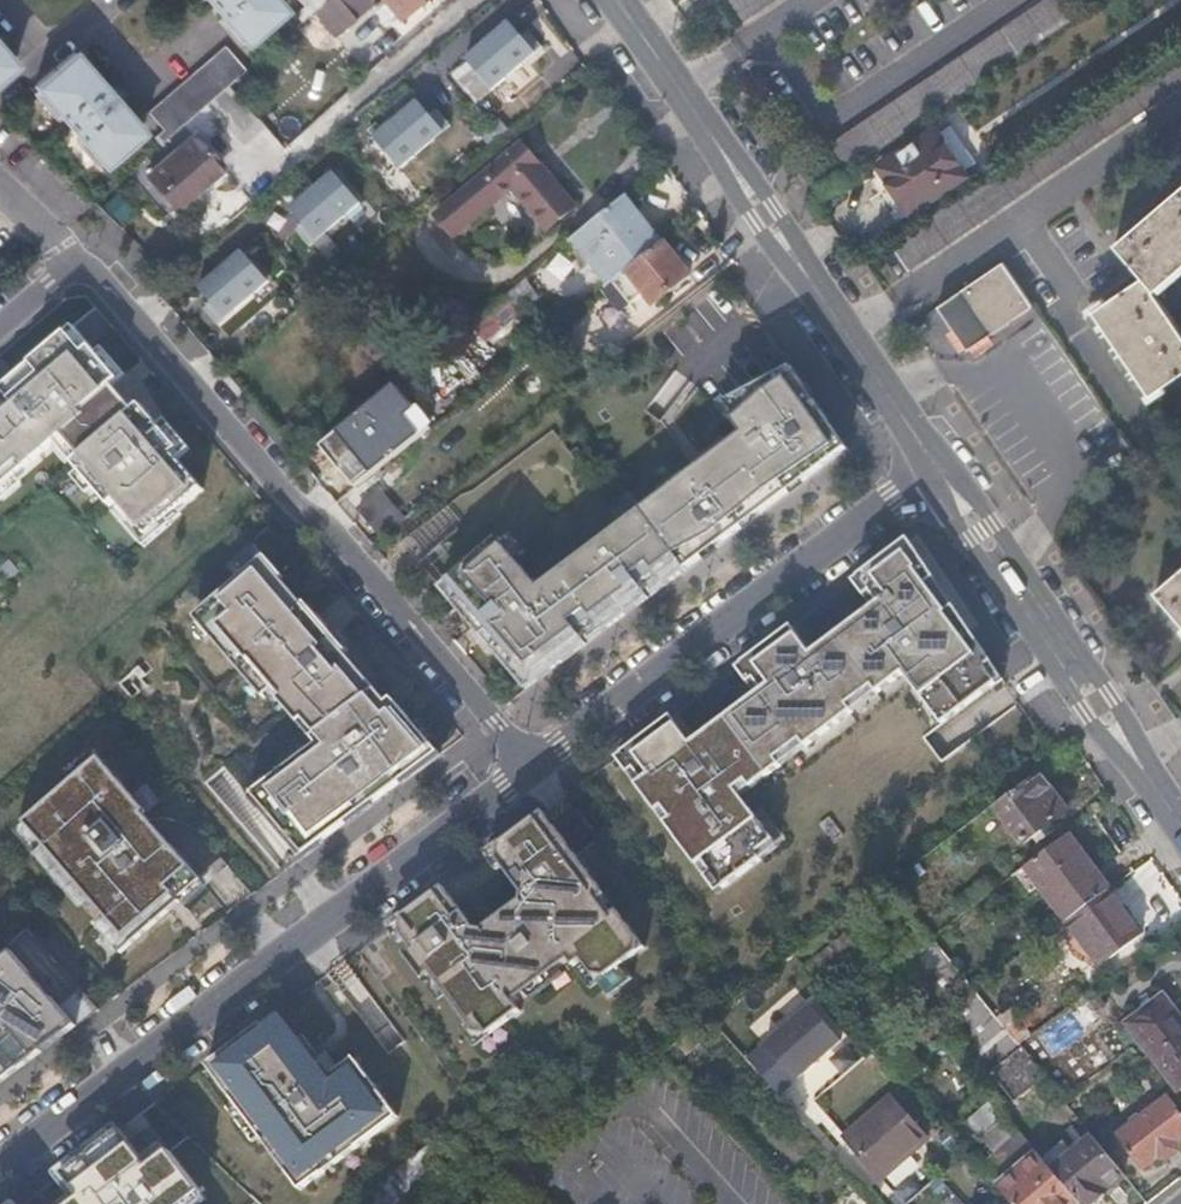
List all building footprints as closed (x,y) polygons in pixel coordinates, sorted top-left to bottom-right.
[(243,42),(283,7),(277,0),(208,0),(243,42)] [(318,5),(323,0),(299,0),(304,6),(294,14),(300,21),(314,8),(318,5)] [(314,8),(335,33),(354,16),(352,14),(340,0),(323,0),(318,5),(314,8)] [(352,14),(369,0),(340,0),(352,14)] [(415,0),(386,0),(398,14),(415,0)] [(741,20),(770,0),(727,0),(741,20)] [(848,170),(1074,19),(1061,0),(1044,0),(830,143),(848,170)] [(513,22),(466,60),(494,93),(548,50),(533,33),(528,38),(513,22)] [(163,127),(169,134),(195,111),(213,96),(229,82),(245,68),(224,45),(148,111),(163,127)] [(14,62),(0,46),(0,74),(14,62)] [(73,50),(33,84),(102,163),(141,128),(73,50)] [(241,128),(257,115),(229,82),(213,96),(241,128)] [(420,98),(373,137),(401,170),(455,127),(440,109),(435,115),(420,98)] [(935,126),(881,163),(912,209),(966,172),(935,126)] [(154,135),(159,142),(169,134),(163,127),(154,135)] [(193,134),(147,173),(173,205),(220,166),(193,134)] [(523,143),(438,218),(455,238),(513,188),(548,230),(576,206),(523,143)] [(912,209),(881,163),(870,170),(901,217),(912,209)] [(339,173),(295,212),(305,224),(299,229),(312,245),(365,203),(339,173)] [(1117,239),(1157,286),(1180,265),(1180,183),(1117,239)] [(664,241),(628,195),(576,237),(610,283),(613,281),(629,269),(664,241)] [(688,272),(664,241),(629,269),(645,291),(653,300),(688,272)] [(245,254),(201,292),(211,305),(205,310),(218,326),(271,284),(245,254)] [(570,257),(549,265),(558,292),(579,284),(570,257)] [(1009,266),(1000,272),(1025,311),(1035,305),(1009,266)] [(645,291),(629,269),(613,281),(630,303),(645,291)] [(1025,311),(1000,272),(945,309),(971,348),(1025,311)] [(1095,308),(1150,392),(1180,372),(1180,329),(1145,275),(1095,308)] [(462,318),(474,345),(545,313),(533,286),(462,318)] [(0,383),(0,483),(54,437),(140,537),(207,479),(72,322),(0,383)] [(427,388),(412,370),(395,384),(409,403),(427,388)] [(750,450),(645,529),(694,587),(853,465),(798,382),(724,416),(750,450)] [(407,516),(370,473),(365,477),(401,520),(407,516)] [(365,477),(337,499),(374,541),(401,520),(365,477)] [(500,557),(442,601),(533,702),(694,587),(645,529),(542,611),(500,557)] [(676,709),(617,752),(721,887),(785,840),(747,790),(906,667),(948,716),(1005,674),(913,532),(856,577),(878,603),(820,643),(799,621),(740,663),(760,688),(697,734),(676,709)] [(265,549),(193,609),(263,692),(272,684),(317,738),(253,789),(299,852),(436,747),(393,693),(387,697),(265,549)] [(1155,588),(1180,618),(1180,565),(1155,588)] [(187,863),(96,751),(11,828),(118,946),(172,891),(165,881),(187,863)] [(1040,769),(1034,773),(996,802),(1026,841),(1069,808),(1040,769)] [(444,881),(388,920),(481,1043),(526,1011),(516,1000),(573,957),(594,980),(650,945),(545,808),(487,849),(529,895),(481,924),(444,881)] [(1110,886),(1070,830),(1027,863),(1067,918),(1068,917),(1108,887),(1110,886)] [(1141,932),(1108,887),(1068,917),(1100,962),(1141,932)] [(846,929),(805,962),(818,978),(859,943),(846,929)] [(1019,1041),(932,932),(899,959),(1014,1099),(1046,1075),(1019,1041)] [(71,1026),(8,950),(0,957),(0,1080),(71,1026)] [(1019,1041),(1046,1075),(1064,1098),(1133,1047),(1177,1014),(1163,995),(1128,1022),(1131,1025),(1121,1032),(1089,989),(1019,1041)] [(812,1005),(768,1043),(798,1077),(842,1039),(812,1005)] [(282,1014),(211,1063),(302,1188),(397,1118),(353,1058),(330,1076),(282,1014)] [(1133,1047),(1143,1060),(1152,1054),(1176,1087),(1180,1084),(1180,1086),(1180,1019),(1177,1014),(1133,1047)] [(891,1094),(846,1133),(882,1174),(927,1135),(891,1094)] [(1180,1134),(1180,1110),(1169,1094),(1117,1135),(1140,1166),(1180,1134)] [(992,1096),(968,1118),(994,1150),(976,1165),(1010,1203),(1082,1203),(1047,1162),(992,1096)] [(24,1203),(266,1203),(155,1103),(24,1203)] [(1047,1162),(1082,1203),(1085,1203),(1123,1172),(1088,1128),(1047,1162)] [(930,1203),(966,1203),(946,1186),(930,1203)]
